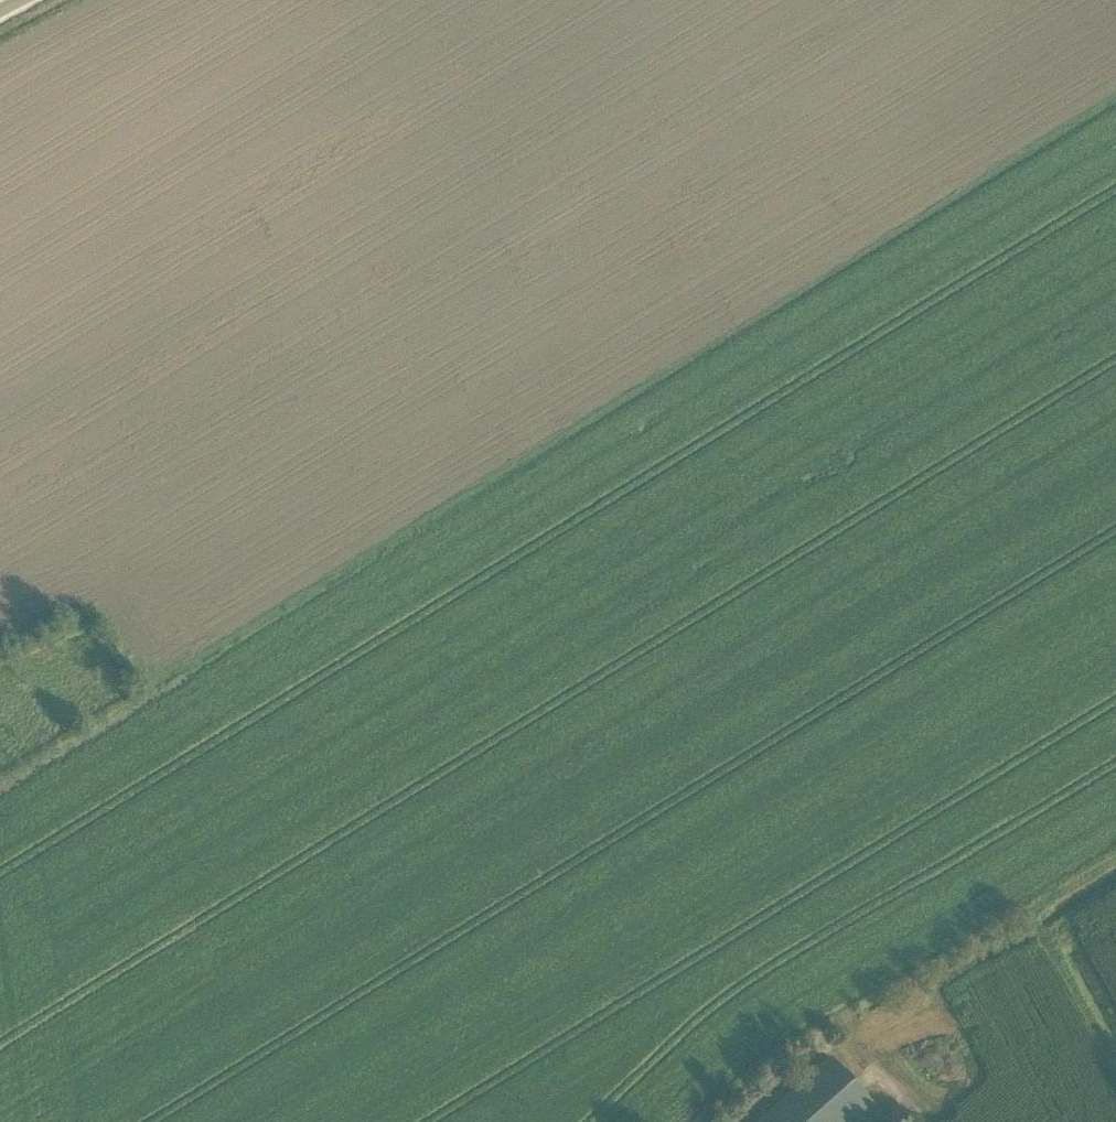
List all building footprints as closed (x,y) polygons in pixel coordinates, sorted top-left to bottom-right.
[(880,1114),(832,1059),(760,1121),(871,1121),(880,1114)]
